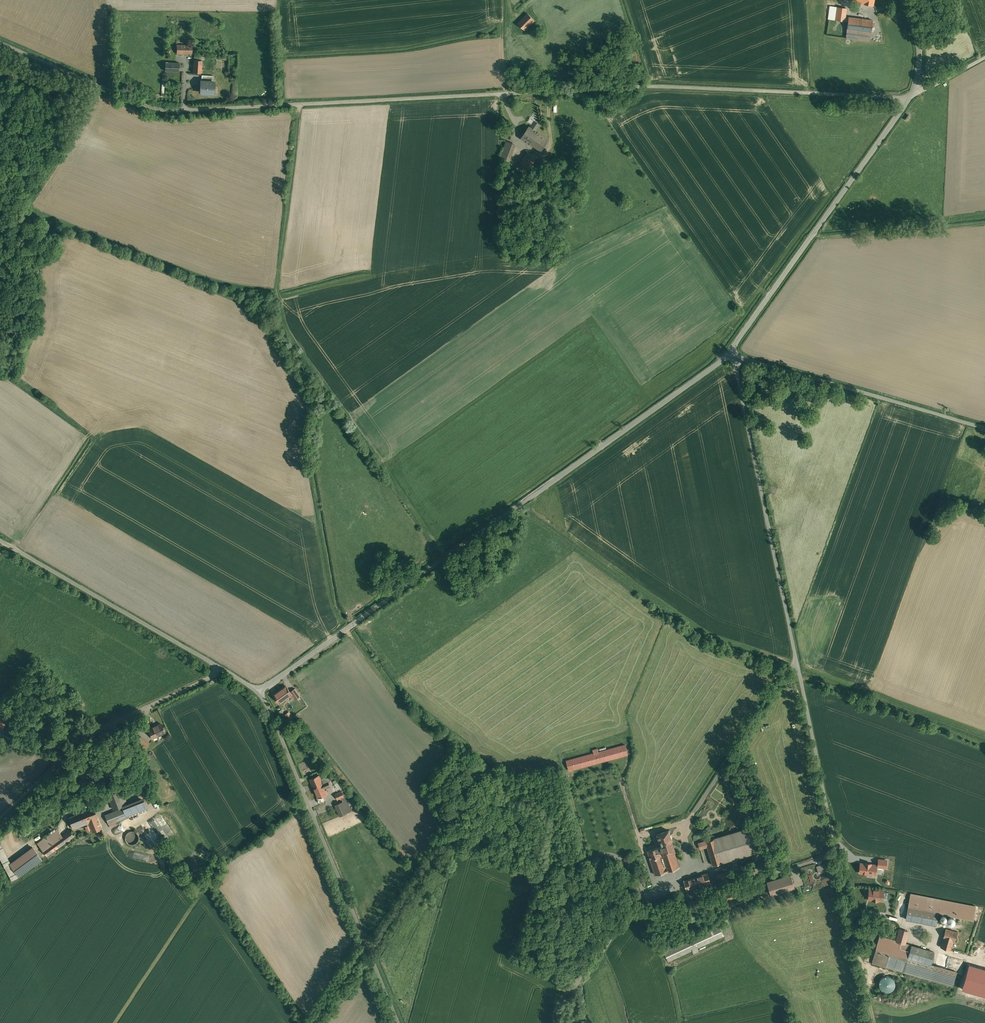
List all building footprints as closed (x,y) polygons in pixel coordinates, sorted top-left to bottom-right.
[(837,7),(830,6),(828,18),(835,19),(837,7)] [(846,8),(837,7),(835,19),(845,21),(846,8)] [(527,12),(516,24),(523,31),(534,20),(527,12)] [(872,20),(849,17),(847,29),(871,32),(872,20)] [(871,32),(847,29),(846,37),(870,41),(871,32)] [(192,45),(177,44),(177,53),(192,54),(192,45)] [(202,56),(195,55),(194,72),(201,73),(202,56)] [(179,62),(166,62),(166,71),(179,71),(179,62)] [(202,80),(201,80),(201,85),(203,85),(202,93),(213,93),(213,86),(215,86),(215,81),(213,81),(202,80)] [(534,121),(530,127),(529,126),(521,138),(541,151),(549,140),(535,131),(539,124),(534,121)] [(512,143),(507,141),(500,157),(506,160),(512,143)] [(536,158),(527,152),(518,166),(527,172),(536,158)] [(292,694),(286,686),(274,694),(280,703),(292,694)] [(300,696),(295,688),(291,691),(294,694),(293,695),(296,699),(300,696)] [(75,701),(80,707),(84,704),(80,698),(75,701)] [(288,719),(293,716),(289,710),(284,713),(288,719)] [(161,723),(149,729),(153,738),(156,737),(157,737),(161,735),(165,733),(161,723)] [(569,772),(627,755),(625,745),(599,752),(598,749),(593,750),(594,754),(566,762),(569,772)] [(329,780),(322,783),(321,780),(321,779),(320,775),(310,779),(312,784),(313,784),(318,797),(317,798),(320,803),(326,800),(324,795),(328,793),(327,790),(325,790),(324,789),(331,786),(329,780)] [(341,789),(337,783),(335,780),(333,781),(335,784),(334,785),(338,791),(341,789)] [(146,782),(135,786),(137,792),(148,788),(146,782)] [(116,786),(106,790),(113,809),(123,806),(116,786)] [(335,794),(338,801),(342,799),(343,801),(335,805),(340,816),(349,813),(348,812),(352,811),(345,796),(344,796),(342,791),(335,794)] [(144,800),(123,808),(126,817),(126,818),(147,810),(144,800)] [(93,808),(84,812),(88,823),(92,832),(101,829),(93,808)] [(123,808),(106,815),(109,824),(126,817),(123,808)] [(84,812),(69,818),(73,829),(88,823),(84,812)] [(154,844),(160,840),(151,825),(145,829),(154,844)] [(751,827),(716,838),(723,862),(752,853),(754,860),(761,858),(751,827)] [(57,829),(38,844),(42,850),(57,839),(62,836),(57,829)] [(62,836),(57,839),(62,845),(74,836),(69,830),(62,836)] [(133,831),(132,831),(130,831),(129,832),(128,832),(128,833),(127,833),(127,834),(126,835),(126,836),(125,837),(125,838),(126,839),(126,840),(126,841),(127,842),(128,843),(129,844),(130,844),(132,845),(134,845),(135,844),(136,843),(137,843),(137,842),(138,841),(139,840),(139,839),(139,838),(139,837),(139,836),(138,835),(138,834),(137,833),(136,833),(135,832),(134,832),(133,831)] [(669,831),(657,834),(661,846),(661,847),(672,844),(673,843),(671,839),(673,838),(672,834),(670,835),(669,831)] [(723,862),(716,838),(699,843),(700,848),(707,846),(713,865),(723,862)] [(57,839),(42,850),(47,856),(55,850),(62,845),(57,839)] [(0,844),(0,857),(12,881),(18,878),(0,844)] [(672,844),(661,847),(661,846),(648,850),(655,874),(679,867),(672,844)] [(886,867),(887,858),(877,858),(877,867),(886,867)] [(859,862),(858,873),(876,874),(876,862),(859,862)] [(825,864),(817,866),(819,873),(829,870),(827,865),(825,866),(825,864)] [(731,872),(717,873),(717,879),(719,879),(720,884),(732,883),(731,872)] [(707,873),(684,881),(687,890),(687,889),(688,893),(693,891),(692,888),(704,884),(706,889),(712,887),(707,873)] [(791,874),(767,882),(770,891),(763,893),(764,897),(795,888),(791,874)] [(867,889),(867,901),(883,901),(883,889),(867,889)] [(910,894),(905,919),(936,925),(940,904),(941,900),(916,895),(910,894)] [(957,931),(945,928),(943,937),(943,938),(953,941),(954,942),(957,931)] [(900,929),(896,941),(905,943),(909,931),(900,929)] [(953,941),(943,938),(939,953),(948,956),(953,941)] [(934,952),(912,945),(908,958),(931,964),(934,952)] [(931,964),(908,958),(904,972),(932,980),(953,986),(958,972),(936,966),(931,964)] [(882,978),(879,982),(878,986),(880,990),(883,992),(887,993),(891,991),(894,988),(894,984),(893,980),(890,977),(885,977),(882,978)]
